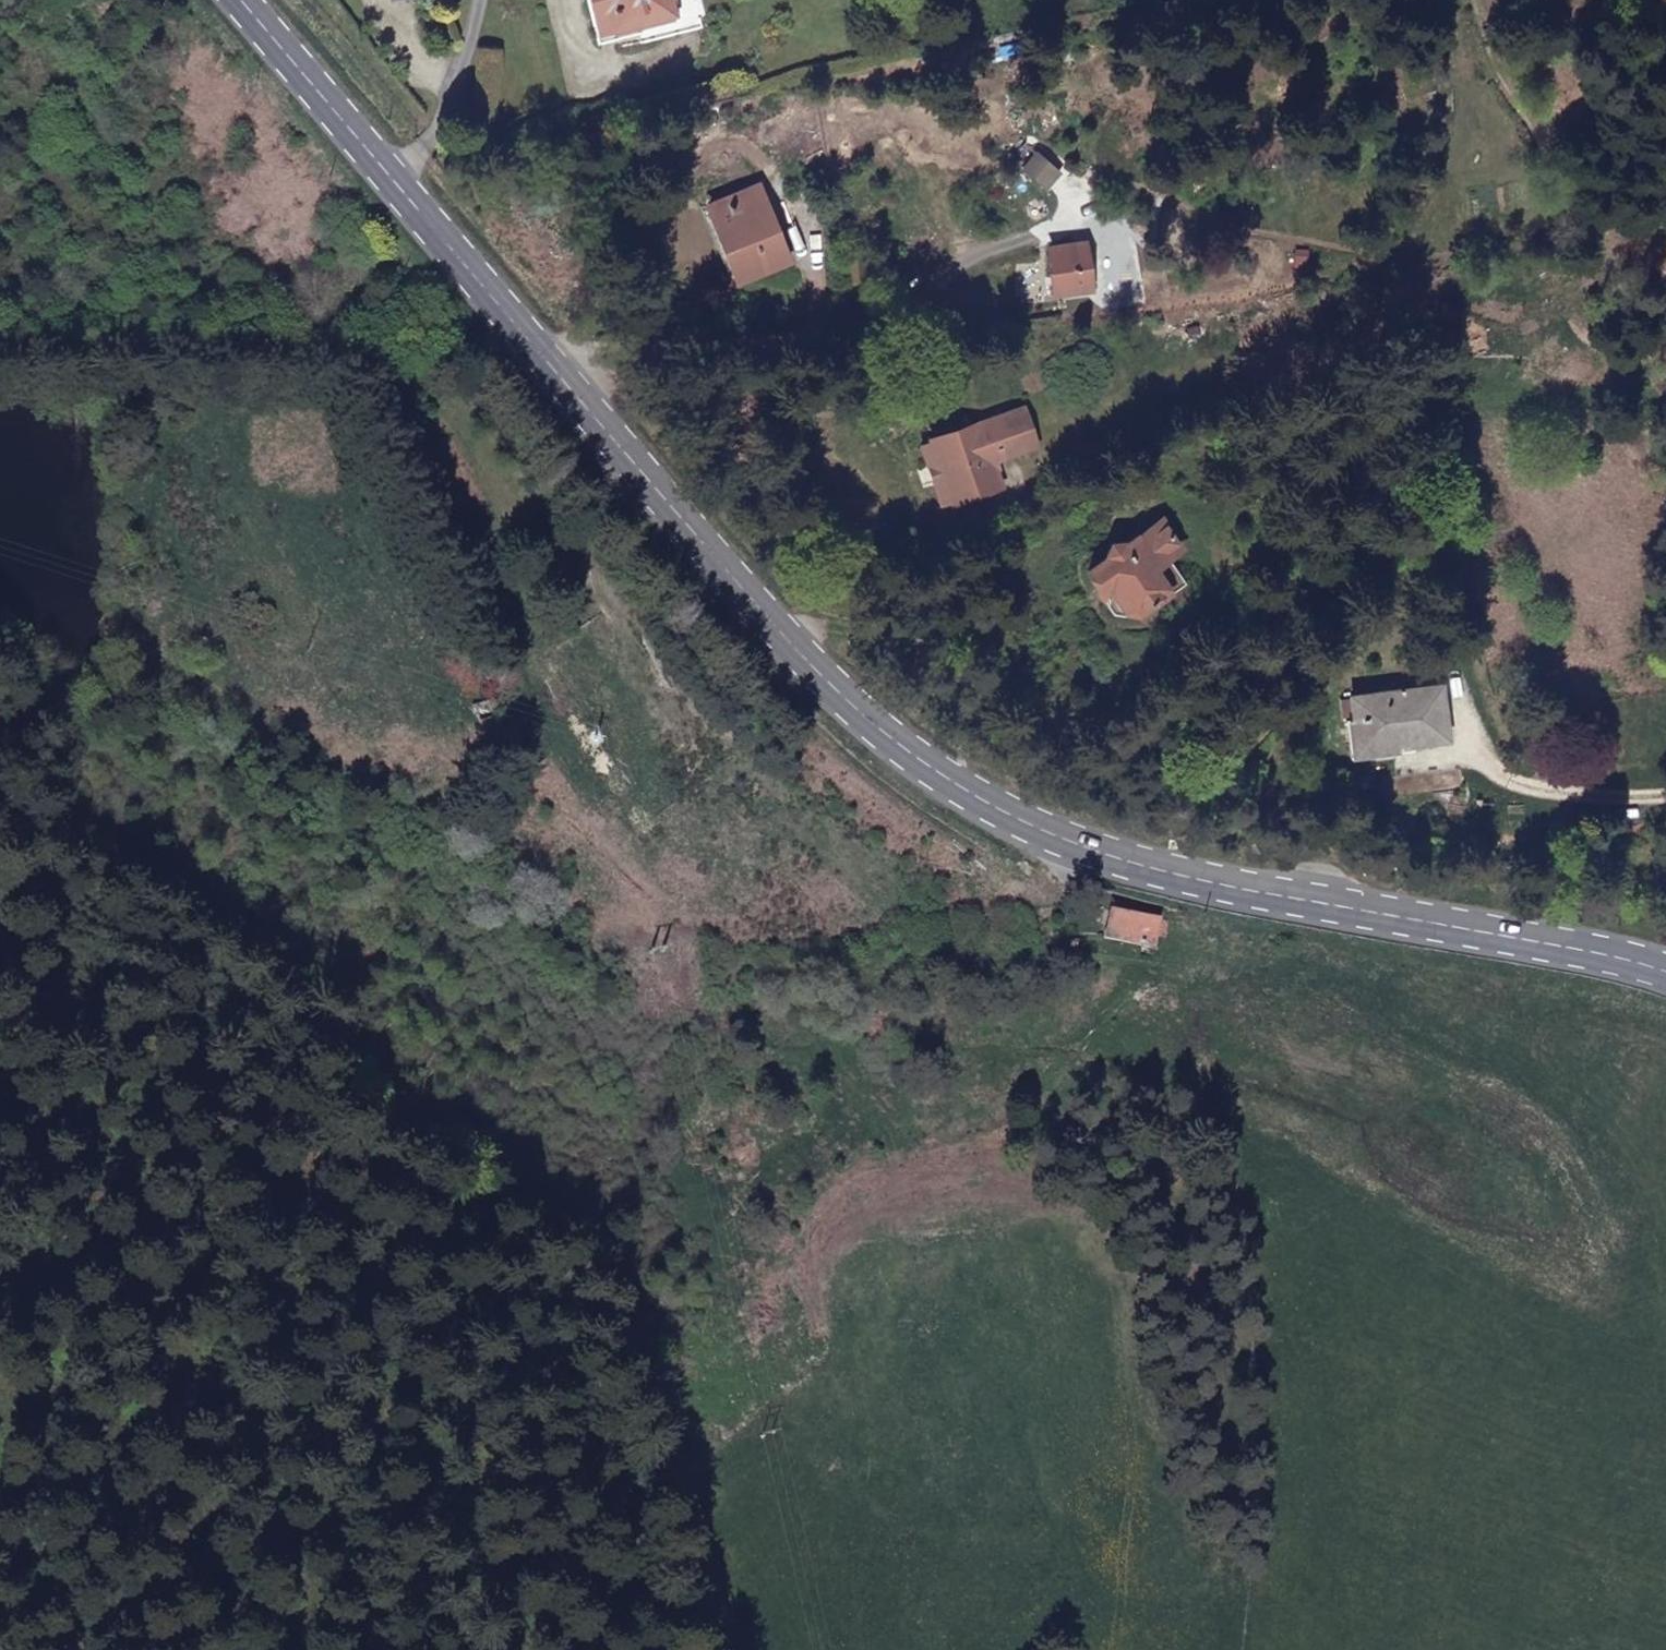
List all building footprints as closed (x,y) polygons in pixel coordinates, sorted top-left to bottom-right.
[(601,9),(608,8),(612,24),(673,10),(678,30),(696,26),(690,0),(599,0),(601,9)] [(786,255),(757,188),(708,208),(737,272),(786,255)] [(1085,242),(1047,246),(1051,291),(1090,288),(1085,242)] [(1031,446),(1018,410),(928,442),(928,446),(918,449),(940,506),(950,502),(953,505),(1000,486),(992,462),(1031,446)] [(1177,546),(1158,519),(1123,544),(1115,540),(1108,543),(1109,547),(1104,552),(1107,555),(1084,570),(1103,597),(1100,606),(1107,614),(1134,618),(1134,611),(1151,597),(1155,602),(1182,583),(1164,555),(1177,546)] [(1426,685),(1332,700),(1336,721),(1342,721),(1345,742),(1374,738),(1376,750),(1435,742),(1426,685)] [(1159,920),(1112,909),(1106,936),(1154,947),(1159,920)]
